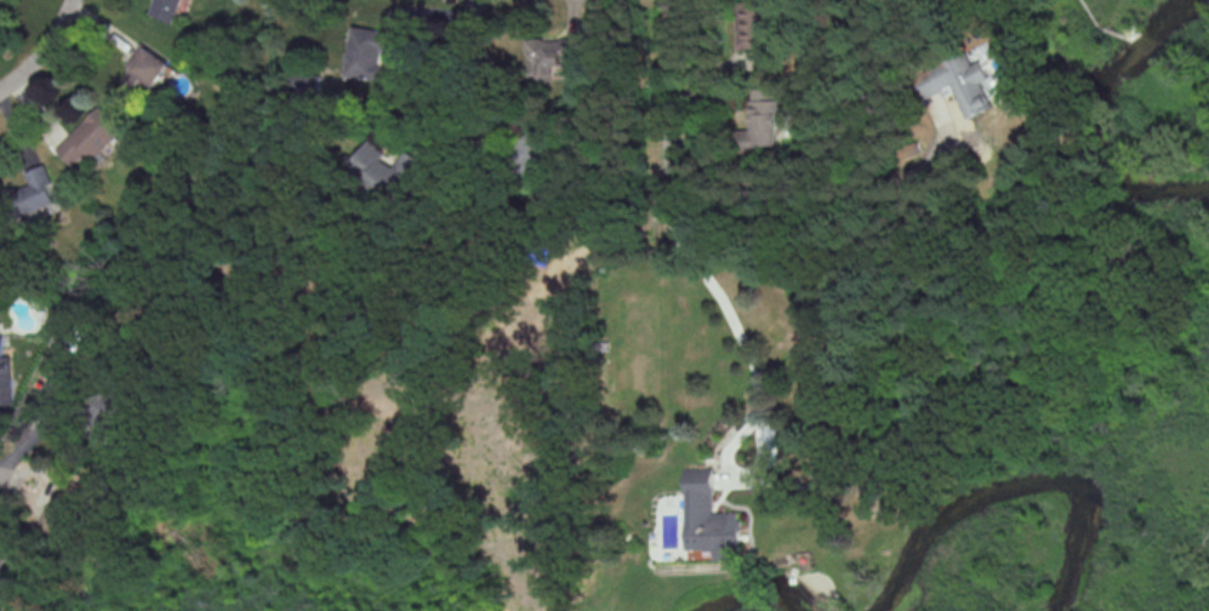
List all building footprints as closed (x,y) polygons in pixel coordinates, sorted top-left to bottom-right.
[(147,13),(173,22),(181,0),(151,0),(147,13)] [(736,48),(755,48),(755,73),(769,72),(768,6),(735,7),(736,48)] [(381,49),(396,50),(398,30),(350,26),(346,75),(378,78),(381,49)] [(541,79),(563,78),(563,59),(573,59),(573,38),(527,39),(527,74),(541,74),(541,79)] [(169,62),(139,42),(125,65),(129,68),(121,80),(134,89),(138,83),(150,91),(169,62)] [(952,85),(966,118),(999,104),(980,61),(972,64),(967,52),(930,68),(933,77),(916,84),(922,97),(952,85)] [(319,77),(304,74),(302,84),(317,86),(319,77)] [(777,145),(777,89),(750,89),(750,130),(745,130),(745,145),(777,145)] [(71,165),(85,152),(91,158),(123,128),(101,104),(54,147),(71,165)] [(405,151),(399,162),(367,142),(350,169),(388,192),(392,185),(403,191),(421,161),(405,151)] [(25,171),(29,183),(11,190),(20,214),(54,201),(48,185),(53,183),(45,163),(25,171)] [(12,405),(11,355),(3,355),(3,334),(0,334),(0,405),(12,405)] [(685,549),(715,548),(715,559),(741,559),(741,511),(713,511),(713,467),(684,467),(685,549)] [(37,516),(51,530),(84,499),(70,484),(37,516)] [(0,583),(7,585),(12,567),(6,565),(9,556),(0,553),(0,585),(0,583)]
